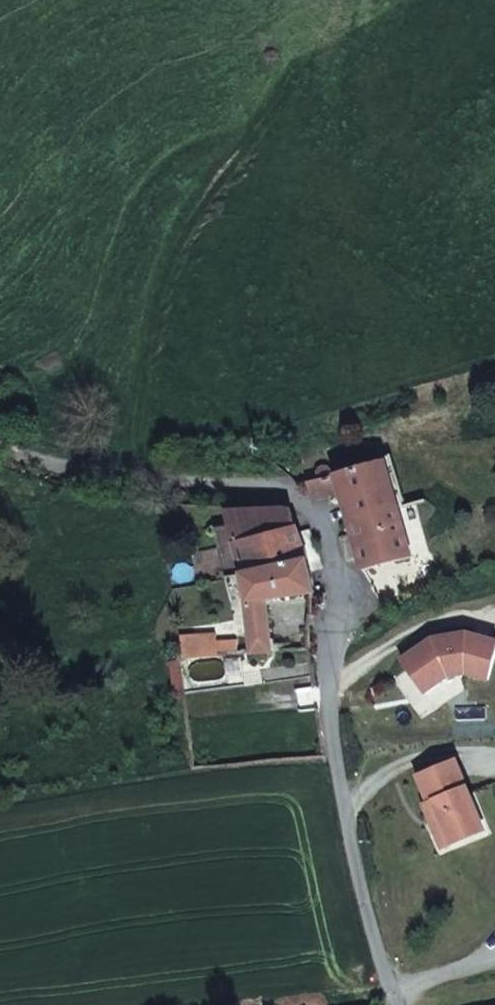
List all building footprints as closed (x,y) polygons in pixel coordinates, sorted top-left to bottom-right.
[(407,507),(394,459),(387,460),(386,461),(399,509),(407,507)] [(399,509),(386,461),(333,475),(319,479),(307,482),(312,498),(342,491),(364,571),(380,566),(378,557),(393,553),(395,562),(412,558),(399,509)] [(331,469),(330,468),(329,466),(327,465),(325,465),(324,466),(322,466),(320,466),(319,468),(318,469),(317,473),(319,479),(333,475),(333,474),(333,473),(333,471),(331,469)] [(62,481),(52,480),(51,489),(60,491),(62,481)] [(260,497),(249,495),(248,504),(261,506),(260,497)] [(291,511),(227,511),(230,526),(216,528),(222,555),(236,551),(242,575),(308,561),(296,527),(294,528),(291,511)] [(395,562),(393,553),(378,557),(380,566),(395,562)] [(308,561),(242,575),(247,602),(252,653),(272,652),(267,600),(316,593),(308,561)] [(402,660),(425,692),(449,676),(466,673),(489,679),(494,657),(494,640),(468,632),(434,638),(402,660)] [(216,634),(181,637),(183,659),(218,656),(239,654),(237,640),(217,641),(216,634)] [(453,842),(485,829),(456,759),(419,775),(430,801),(425,803),(432,820),(442,815),(453,842)] [(442,815),(432,820),(443,846),(453,842),(442,815)]
